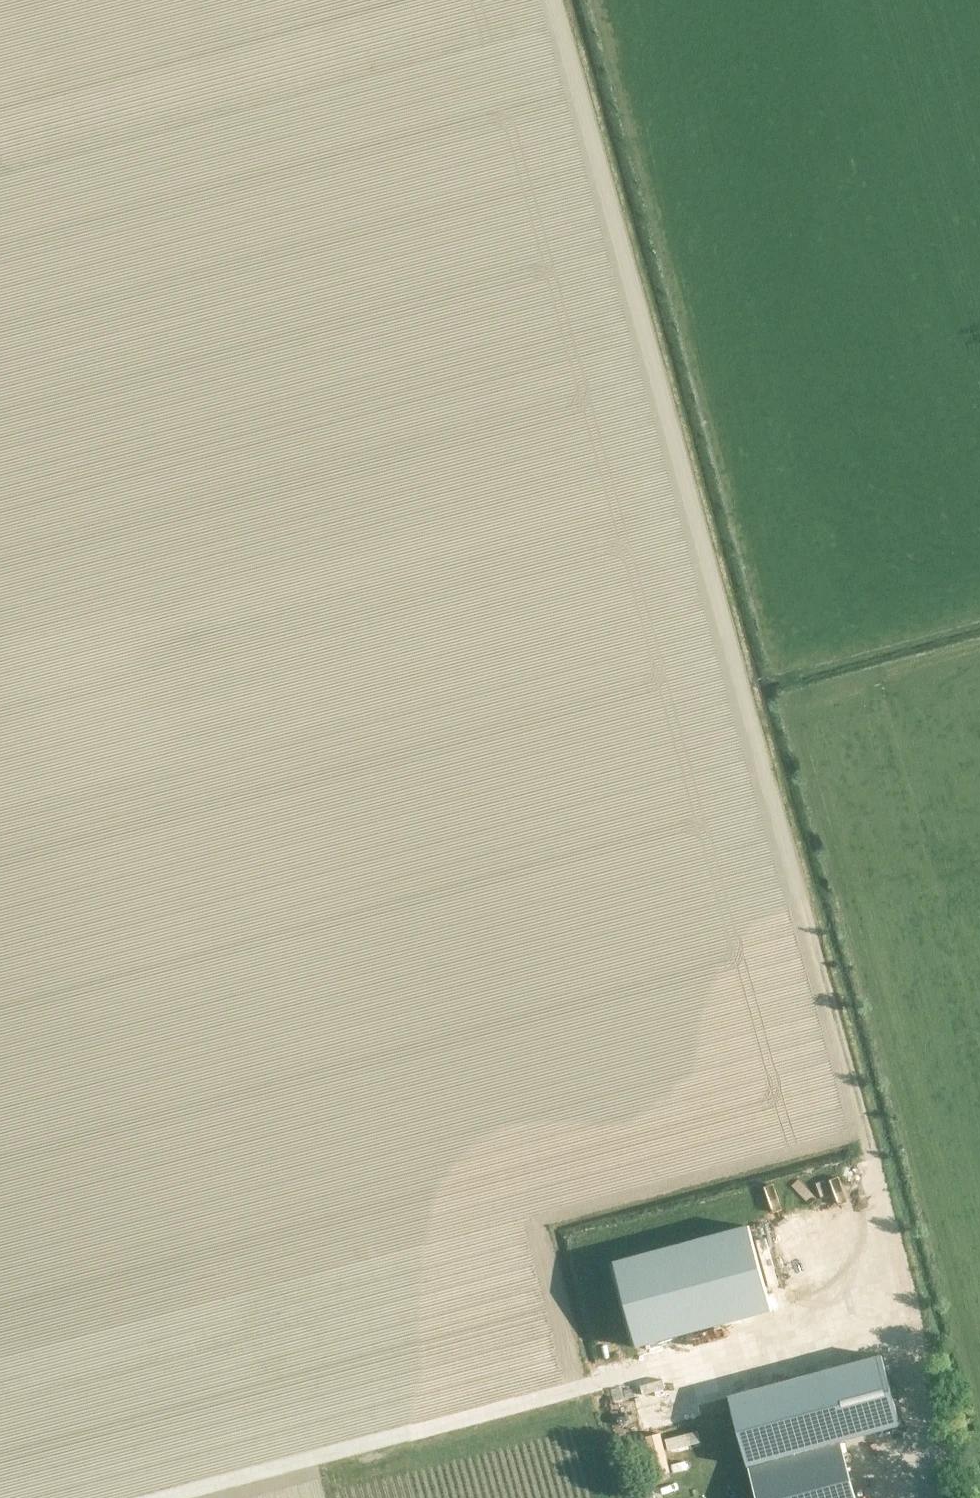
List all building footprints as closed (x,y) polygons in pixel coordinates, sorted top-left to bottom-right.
[(771,1310),(748,1225),(613,1262),(636,1346),(771,1310)] [(882,1354),(732,1393),(750,1462),(840,1439),(900,1423),(882,1354)] [(840,1439),(750,1462),(759,1497),(855,1497),(840,1439)]
